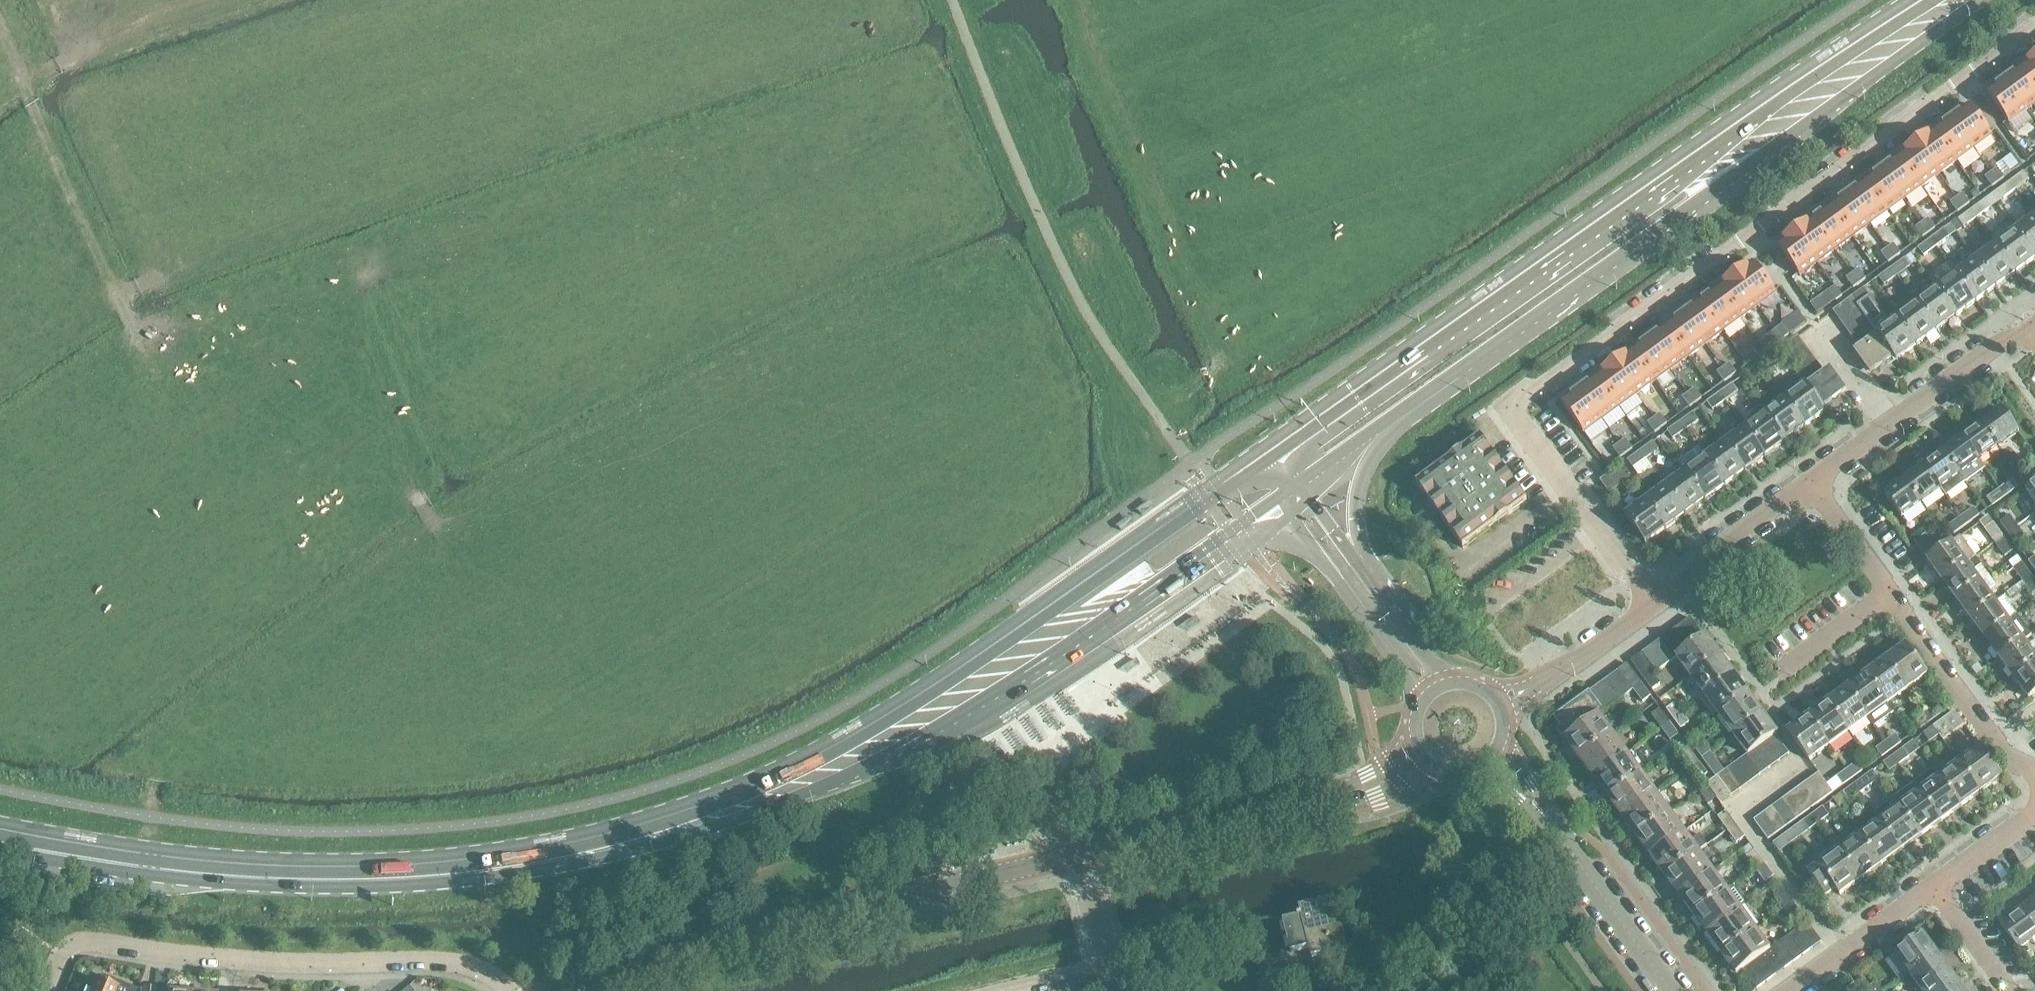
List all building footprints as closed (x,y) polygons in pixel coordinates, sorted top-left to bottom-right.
[(2022,66),(2034,84),(2034,57),(2022,66)] [(2022,66),(2005,79),(2028,110),(2034,105),(2034,84),(2022,66)] [(2028,110),(2005,79),(1986,92),(2009,123),(2028,110)] [(1992,136),(1969,105),(1951,118),(1974,149),(1992,136)] [(1974,149),(1951,118),(1934,131),(1957,162),(1974,149)] [(1957,162),(1934,131),(1917,143),(1939,174),(1957,162)] [(1939,174),(1917,143),(1899,156),(1922,187),(1939,174)] [(2011,155),(2003,160),(2010,171),(2018,165),(2011,155)] [(1922,187),(1899,156),(1882,168),(1905,200),(1922,187)] [(1905,200),(1882,168),(1865,181),(1888,212),(1905,200)] [(1998,168),(1991,173),(1998,182),(2005,178),(1998,168)] [(2011,181),(2017,189),(2029,180),(2023,172),(2011,181)] [(1998,182),(1991,173),(1985,177),(1992,187),(1998,182)] [(1888,212),(1865,181),(1848,193),(1870,225),(1888,212)] [(2004,199),(2017,189),(2011,181),(1998,190),(2004,199)] [(1976,188),(1970,192),(1974,198),(1980,194),(1976,188)] [(1870,225),(1848,193),(1830,206),(1853,237),(1870,225)] [(1963,193),(1957,198),(1964,208),(1970,203),(1963,193)] [(1964,208),(1957,198),(1950,202),(1957,212),(1964,208)] [(1971,210),(1977,218),(1990,209),(1984,201),(1971,210)] [(1853,237),(1830,206),(1813,219),(1836,250),(1853,237)] [(1964,227),(1977,218),(1971,210),(1958,219),(1964,227)] [(2034,256),(2034,216),(2016,230),(2034,256)] [(1836,250),(1813,219),(1796,231),(1819,263),(1836,250)] [(1928,219),(1922,223),(1929,233),(1935,228),(1928,219)] [(1929,233),(1922,223),(1916,228),(1923,238),(1929,233)] [(2034,259),(2034,256),(2016,230),(2013,225),(1993,240),(1996,244),(2017,272),(2034,259)] [(1950,238),(1947,235),(1944,230),(1931,239),(1937,247),(1950,238)] [(1819,263),(1796,231),(1777,245),(1800,276),(1819,263)] [(1937,247),(1931,239),(1918,248),(1924,257),(1937,247)] [(1894,244),(1887,248),(1894,258),(1901,254),(1894,244)] [(1997,287),(2017,272),(1996,244),(1976,259),(1997,287)] [(1894,258),(1887,248),(1881,253),(1888,263),(1894,258)] [(1973,254),(1953,269),(1977,302),(1997,287),(1976,259),(1973,254)] [(1904,259),(1892,268),(1898,276),(1910,267),(1904,259)] [(1776,293),(1754,262),(1735,275),(1758,307),(1776,293)] [(1977,302),(1953,269),(1949,264),(1929,278),(1936,288),(1957,316),(1977,302)] [(1898,276),(1892,268),(1879,277),(1885,286),(1898,276)] [(1859,269),(1853,274),(1860,283),(1866,279),(1859,269)] [(1860,283),(1853,274),(1846,278),(1853,288),(1860,283)] [(1758,307),(1735,275),(1718,288),(1741,319),(1758,307)] [(1829,291),(1836,301),(1842,296),(1836,286),(1829,291)] [(1741,319),(1718,288),(1701,301),(1724,332),(1741,319)] [(1896,360),(1916,345),(1896,317),(1889,322),(1864,288),(1851,297),(1858,306),(1865,316),(1872,326),(1878,335),(1886,345),(1893,355),(1896,360)] [(1916,303),(1936,331),(1957,316),(1936,288),(1916,303)] [(1858,306),(1851,297),(1851,296),(1832,310),(1839,320),(1858,306)] [(1816,300),(1810,304),(1817,314),(1823,310),(1816,300)] [(1724,332),(1701,301),(1683,313),(1706,344),(1724,332)] [(1916,345),(1936,331),(1916,303),(1896,317),(1916,345)] [(1839,320),(1846,329),(1865,316),(1858,306),(1839,320)] [(1981,310),(1971,317),(1974,322),(1984,315),(1981,310)] [(1706,344),(1683,313),(1666,326),(1689,357),(1706,344)] [(1846,329),(1853,339),(1872,326),(1865,316),(1846,329)] [(1775,330),(1782,340),(1789,335),(1782,325),(1775,330)] [(1689,357),(1666,326),(1649,338),(1672,370),(1689,357)] [(1872,326),(1853,339),(1860,348),(1878,335),(1872,326)] [(1786,358),(1804,344),(1798,335),(1779,349),(1786,358)] [(1858,350),(1865,360),(1886,345),(1878,335),(1860,348),(1858,350)] [(1672,370),(1649,338),(1632,351),(1654,382),(1672,370)] [(1764,338),(1758,343),(1765,352),(1771,348),(1764,338)] [(1765,352),(1758,343),(1752,347),(1759,357),(1765,352)] [(1786,358),(1792,368),(1811,354),(1804,344),(1786,358)] [(1886,345),(1865,360),(1872,370),(1893,355),(1886,345)] [(1654,382),(1632,351),(1614,364),(1637,395),(1654,382)] [(1792,368),(1799,378),(1818,363),(1811,354),(1792,368)] [(1760,364),(1767,373),(1779,365),(1772,355),(1760,364)] [(1730,363),(1723,368),(1730,378),(1737,373),(1730,363)] [(1807,387),(1826,374),(1818,363),(1799,378),(1804,385),(1805,385),(1805,384),(1807,387)] [(1637,395),(1614,364),(1597,376),(1620,408),(1637,395)] [(1754,383),(1767,373),(1760,364),(1747,374),(1754,383)] [(1730,378),(1723,368),(1717,372),(1724,382),(1730,378)] [(1828,372),(1826,374),(1807,387),(1805,384),(1805,385),(1815,398),(1835,382),(1828,372)] [(1620,408),(1597,376),(1580,389),(1602,420),(1620,408)] [(1815,398),(1822,407),(1843,392),(1835,382),(1815,398)] [(1720,393),(1727,403),(1739,394),(1732,384),(1720,393)] [(1785,399),(1806,427),(1826,412),(1822,407),(1815,398),(1805,385),(1804,385),(1785,399)] [(1602,420),(1580,389),(1561,402),(1584,434),(1602,420)] [(1695,389),(1689,393),(1696,403),(1702,399),(1695,389)] [(1696,403),(1689,393),(1682,398),(1689,407),(1696,403)] [(1714,412),(1727,403),(1720,393),(1707,403),(1714,412)] [(1786,441),(1806,427),(1785,399),(1765,413),(1786,441)] [(1705,407),(1702,409),(1706,416),(1710,414),(1705,407)] [(2001,409),(1981,424),(1998,447),(2018,432),(2001,409)] [(1680,422),(1687,432),(1700,423),(1692,413),(1680,422)] [(1766,456),(1786,441),(1765,413),(1745,428),(1766,456)] [(1660,414),(1654,418),(1661,428),(1667,424),(1660,414)] [(1661,428),(1654,418),(1648,423),(1655,433),(1661,428)] [(1674,441),(1687,432),(1680,422),(1667,432),(1674,441)] [(1981,424),(1961,438),(1978,461),(1998,447),(1981,424)] [(1746,470),(1766,456),(1745,428),(1725,442),(1746,470)] [(1417,483),(1428,499),(1423,503),(1434,519),(1440,515),(1463,547),(1526,502),(1480,438),(1417,483)] [(1942,452),(1965,483),(1984,469),(1978,461),(1961,438),(1942,452)] [(1626,439),(1619,444),(1626,453),(1633,449),(1626,439)] [(1640,451),(1647,461),(1660,452),(1653,442),(1640,451)] [(1705,457),(1726,485),(1746,470),(1725,442),(1705,457)] [(1626,453),(1619,444),(1613,448),(1620,458),(1626,453)] [(1634,470),(1647,461),(1640,451),(1627,461),(1634,470)] [(1946,498),(1965,483),(1942,452),(1923,466),(1939,489),(1946,498)] [(1706,499),(1726,485),(1705,457),(1685,472),(1706,499)] [(1939,489),(1923,466),(1903,480),(1920,503),(1939,489)] [(1686,514),(1706,499),(1685,472),(1665,486),(1686,514)] [(1607,475),(1600,481),(1609,494),(1617,489),(1607,475)] [(1998,488),(2005,497),(2018,487),(2011,479),(1998,488)] [(1920,503),(1903,480),(1883,494),(1900,518),(1920,503)] [(2025,490),(2034,503),(2034,483),(2025,490)] [(1645,501),(1666,529),(1686,514),(1665,486),(1645,501)] [(1993,506),(2005,497),(1998,488),(1986,497),(1993,506)] [(1645,544),(1666,529),(1645,501),(1625,516),(1645,544)] [(1959,516),(1966,525),(1980,515),(1973,506),(1959,516)] [(1954,534),(1966,525),(1959,516),(1947,525),(1954,534)] [(1995,542),(2003,536),(1989,516),(1980,522),(1995,542)] [(2008,533),(2016,527),(2009,516),(2001,522),(2008,533)] [(2024,537),(2016,527),(2008,533),(2015,543),(2024,537)] [(1944,541),(1937,530),(1928,537),(1926,535),(1914,543),(1924,556),(1944,541)] [(1927,561),(1942,581),(1976,557),(1961,536),(1927,561)] [(2013,550),(2003,536),(1995,542),(2005,556),(2013,550)] [(1982,565),(1976,557),(1942,581),(1956,601),(1981,582),(1973,572),(1982,565)] [(2023,582),(2032,575),(2022,560),(2012,567),(2023,582)] [(2032,575),(2023,582),(2034,600),(2034,579),(2032,575)] [(1995,602),(1981,582),(1956,601),(1971,620),(1995,602)] [(1985,640),(2010,622),(1995,602),(1971,620),(1985,640)] [(1694,644),(1704,637),(1690,618),(1680,625),(1694,644)] [(2024,641),(2010,622),(1985,640),(1999,659),(2024,641)] [(1684,651),(1694,644),(1680,625),(1670,633),(1684,651)] [(1675,659),(1677,658),(1677,657),(1684,651),(1670,633),(1660,639),(1675,659)] [(1691,676),(1720,656),(1705,636),(1704,637),(1694,644),(1684,651),(1677,657),(1677,658),(1691,676)] [(1665,666),(1675,659),(1660,639),(1651,646),(1665,666)] [(2034,663),(2034,656),(2024,641),(1999,659),(2013,679),(2034,663)] [(1665,666),(1651,646),(1641,654),(1656,674),(1665,666)] [(1905,646),(1885,660),(1906,690),(1927,675),(1905,646)] [(1654,675),(1656,674),(1641,654),(1631,661),(1652,690),(1661,684),(1654,675)] [(1705,696),(1734,675),(1720,656),(1691,676),(1705,696)] [(1887,704),(1906,690),(1885,660),(1866,675),(1887,704)] [(2013,679),(2028,699),(2034,694),(2034,663),(2013,679)] [(1633,691),(1642,684),(1627,664),(1618,671),(1632,691),(1633,691)] [(1623,698),(1632,691),(1618,671),(1608,678),(1623,698)] [(1705,696),(1719,716),(1748,695),(1734,675),(1705,696)] [(1867,718),(1887,704),(1866,675),(1846,689),(1867,718)] [(1599,685),(1613,705),(1623,698),(1608,678),(1599,685)] [(1642,684),(1633,691),(1642,703),(1651,697),(1642,684)] [(1668,694),(1661,684),(1652,690),(1659,700),(1668,694)] [(1604,712),(1613,705),(1599,685),(1590,692),(1604,712)] [(1827,703),(1848,732),(1867,718),(1846,689),(1827,703)] [(1564,741),(1598,716),(1604,712),(1590,692),(1589,690),(1553,717),(1561,729),(1558,732),(1564,741)] [(1675,703),(1668,694),(1659,700),(1666,710),(1675,703)] [(1719,716),(1733,736),(1762,715),(1748,695),(1719,716)] [(2017,701),(2009,706),(2014,713),(2022,707),(2017,701)] [(1666,710),(1673,719),(1682,713),(1675,703),(1666,710)] [(1848,732),(1827,703),(1807,717),(1828,746),(1848,732)] [(1924,713),(1931,722),(1941,715),(1934,706),(1924,713)] [(1651,716),(1661,729),(1670,722),(1660,709),(1651,716)] [(1953,711),(1932,727),(1939,735),(1942,740),(1963,724),(1953,711)] [(1689,723),(1682,713),(1673,719),(1680,729),(1689,723)] [(1921,729),(1931,722),(1924,713),(1915,721),(1921,729)] [(1748,755),(1755,750),(1764,744),(1775,736),(1777,735),(1762,715),(1733,736),(1747,754),(1748,755)] [(1598,716),(1564,741),(1578,760),(1612,735),(1598,716)] [(1828,746),(1807,717),(1787,732),(1808,761),(1828,746)] [(1670,722),(1661,729),(1670,741),(1679,735),(1670,722)] [(1932,727),(1923,734),(1929,742),(1939,735),(1932,727)] [(1578,760),(1593,779),(1626,755),(1612,735),(1578,760)] [(1894,735),(1885,742),(1891,751),(1901,744),(1894,735)] [(1788,755),(1775,736),(1764,744),(1778,762),(1788,755)] [(1703,742),(1695,749),(1702,758),(1710,752),(1703,742)] [(1891,751),(1885,742),(1875,749),(1882,757),(1891,751)] [(1764,744),(1755,750),(1769,769),(1778,762),(1764,744)] [(1680,755),(1689,767),(1698,761),(1689,748),(1680,755)] [(1959,763),(1981,793),(2001,777),(1980,748),(1959,763)] [(1892,756),(1899,765),(1909,757),(1903,749),(1892,756)] [(1759,776),(1769,769),(1755,750),(1748,755),(1747,754),(1744,756),(1759,776)] [(1710,752),(1702,758),(1716,777),(1724,771),(1711,752),(1710,752)] [(1640,774),(1626,755),(1593,779),(1606,798),(1640,774)] [(1750,783),(1759,776),(1744,756),(1735,763),(1750,783)] [(1890,772),(1899,765),(1892,756),(1883,763),(1890,772)] [(1698,761),(1689,767),(1699,780),(1707,774),(1698,761)] [(1856,762),(1845,770),(1852,779),(1862,771),(1856,762)] [(1725,771),(1740,790),(1750,783),(1735,763),(1725,771)] [(1960,807),(1981,793),(1959,763),(1939,778),(1960,807)] [(1852,779),(1845,770),(1836,776),(1842,785),(1852,779)] [(1730,797),(1740,790),(1725,771),(1724,771),(1716,777),(1716,778),(1730,797)] [(1654,793),(1640,774),(1606,798),(1621,818),(1654,793)] [(1808,781),(1822,800),(1832,793),(1818,774),(1808,781)] [(1720,805),(1730,797),(1716,778),(1706,785),(1706,786),(1716,799),(1720,805)] [(1852,785),(1858,794),(1869,787),(1862,778),(1852,785)] [(1940,822),(1960,807),(1939,778),(1919,793),(1940,822)] [(1813,807),(1822,800),(1808,781),(1799,788),(1813,807)] [(1849,801),(1858,794),(1852,785),(1843,792),(1849,801)] [(1716,799),(1706,786),(1698,791),(1708,805),(1716,799)] [(1804,813),(1813,807),(1799,788),(1790,794),(1804,813)] [(1669,813),(1654,793),(1621,818),(1635,838),(1669,813)] [(1899,807),(1920,837),(1940,822),(1919,793),(1899,807)] [(1790,794),(1781,801),(1795,820),(1804,813),(1790,794)] [(1795,820),(1781,801),(1771,808),(1786,827),(1795,820)] [(1811,815),(1818,823),(1829,815),(1822,807),(1811,815)] [(1900,851),(1920,837),(1899,807),(1879,822),(1900,851)] [(1786,827),(1771,808),(1763,814),(1777,833),(1786,827)] [(1727,830),(1736,824),(1727,811),(1718,818),(1727,830)] [(1635,838),(1650,857),(1683,833),(1669,813),(1635,838)] [(1767,840),(1777,833),(1763,814),(1753,822),(1767,840)] [(1809,830),(1818,823),(1811,815),(1803,821),(1809,830)] [(1880,866),(1900,851),(1879,822),(1859,837),(1880,866)] [(1745,837),(1736,824),(1727,830),(1737,844),(1745,837)] [(1834,846),(1838,852),(1860,881),(1880,866),(1859,837),(1855,831),(1834,846)] [(1689,841),(1683,833),(1650,857),(1664,876),(1697,852),(1707,845),(1699,833),(1689,841)] [(1756,870),(1765,863),(1755,850),(1746,857),(1756,870)] [(1712,872),(1697,852),(1664,876),(1678,896),(1712,872)] [(1860,881),(1838,852),(1818,866),(1821,869),(1811,876),(1825,896),(1835,889),(1840,895),(1860,881)] [(1774,876),(1765,863),(1756,870),(1765,883),(1774,876)] [(1712,872),(1678,896),(1692,916),(1726,891),(1712,872)] [(1784,909),(1793,902),(1783,890),(1775,896),(1784,909)] [(1692,916),(1707,935),(1740,911),(1726,891),(1692,916)] [(2019,906),(2034,927),(2034,894),(2019,906)] [(1301,915),(1301,918),(1301,916),(1297,916),(1297,918),(1283,922),(1291,953),(1310,948),(1313,958),(1350,948),(1337,898),(1301,908),(1302,914),(1301,915)] [(1803,915),(1793,902),(1784,909),(1794,922),(1803,915)] [(2019,906),(1997,922),(2017,949),(2034,936),(2034,927),(2019,906)] [(1721,956),(1755,931),(1740,911),(1707,935),(1721,956)] [(1258,924),(1249,927),(1252,941),(1261,938),(1258,924)] [(1797,930),(1811,949),(1820,943),(1806,924),(1797,930)] [(1802,956),(1811,949),(1797,930),(1788,937),(1802,956)] [(1736,975),(1742,970),(1752,963),(1761,957),(1769,951),(1755,931),(1721,956),(1736,975)] [(1895,955),(1910,975),(1937,954),(1923,934),(1895,955)] [(1779,944),(1793,963),(1802,956),(1788,937),(1779,944)] [(1783,970),(1793,963),(1779,944),(1769,951),(1783,970)] [(1775,976),(1783,970),(1769,951),(1761,957),(1775,976)] [(1922,990),(1928,990),(1952,974),(1937,954),(1910,975),(1922,990)] [(1752,963),(1767,982),(1775,976),(1761,957),(1752,963)] [(1757,989),(1767,982),(1752,963),(1742,970),(1757,989)] [(1952,974),(1928,990),(1964,990),(1952,974)] [(86,990),(124,990),(125,989),(104,980),(102,984),(91,979),(86,990)] [(1876,983),(1866,990),(1867,990),(1882,990),(1876,983)]
